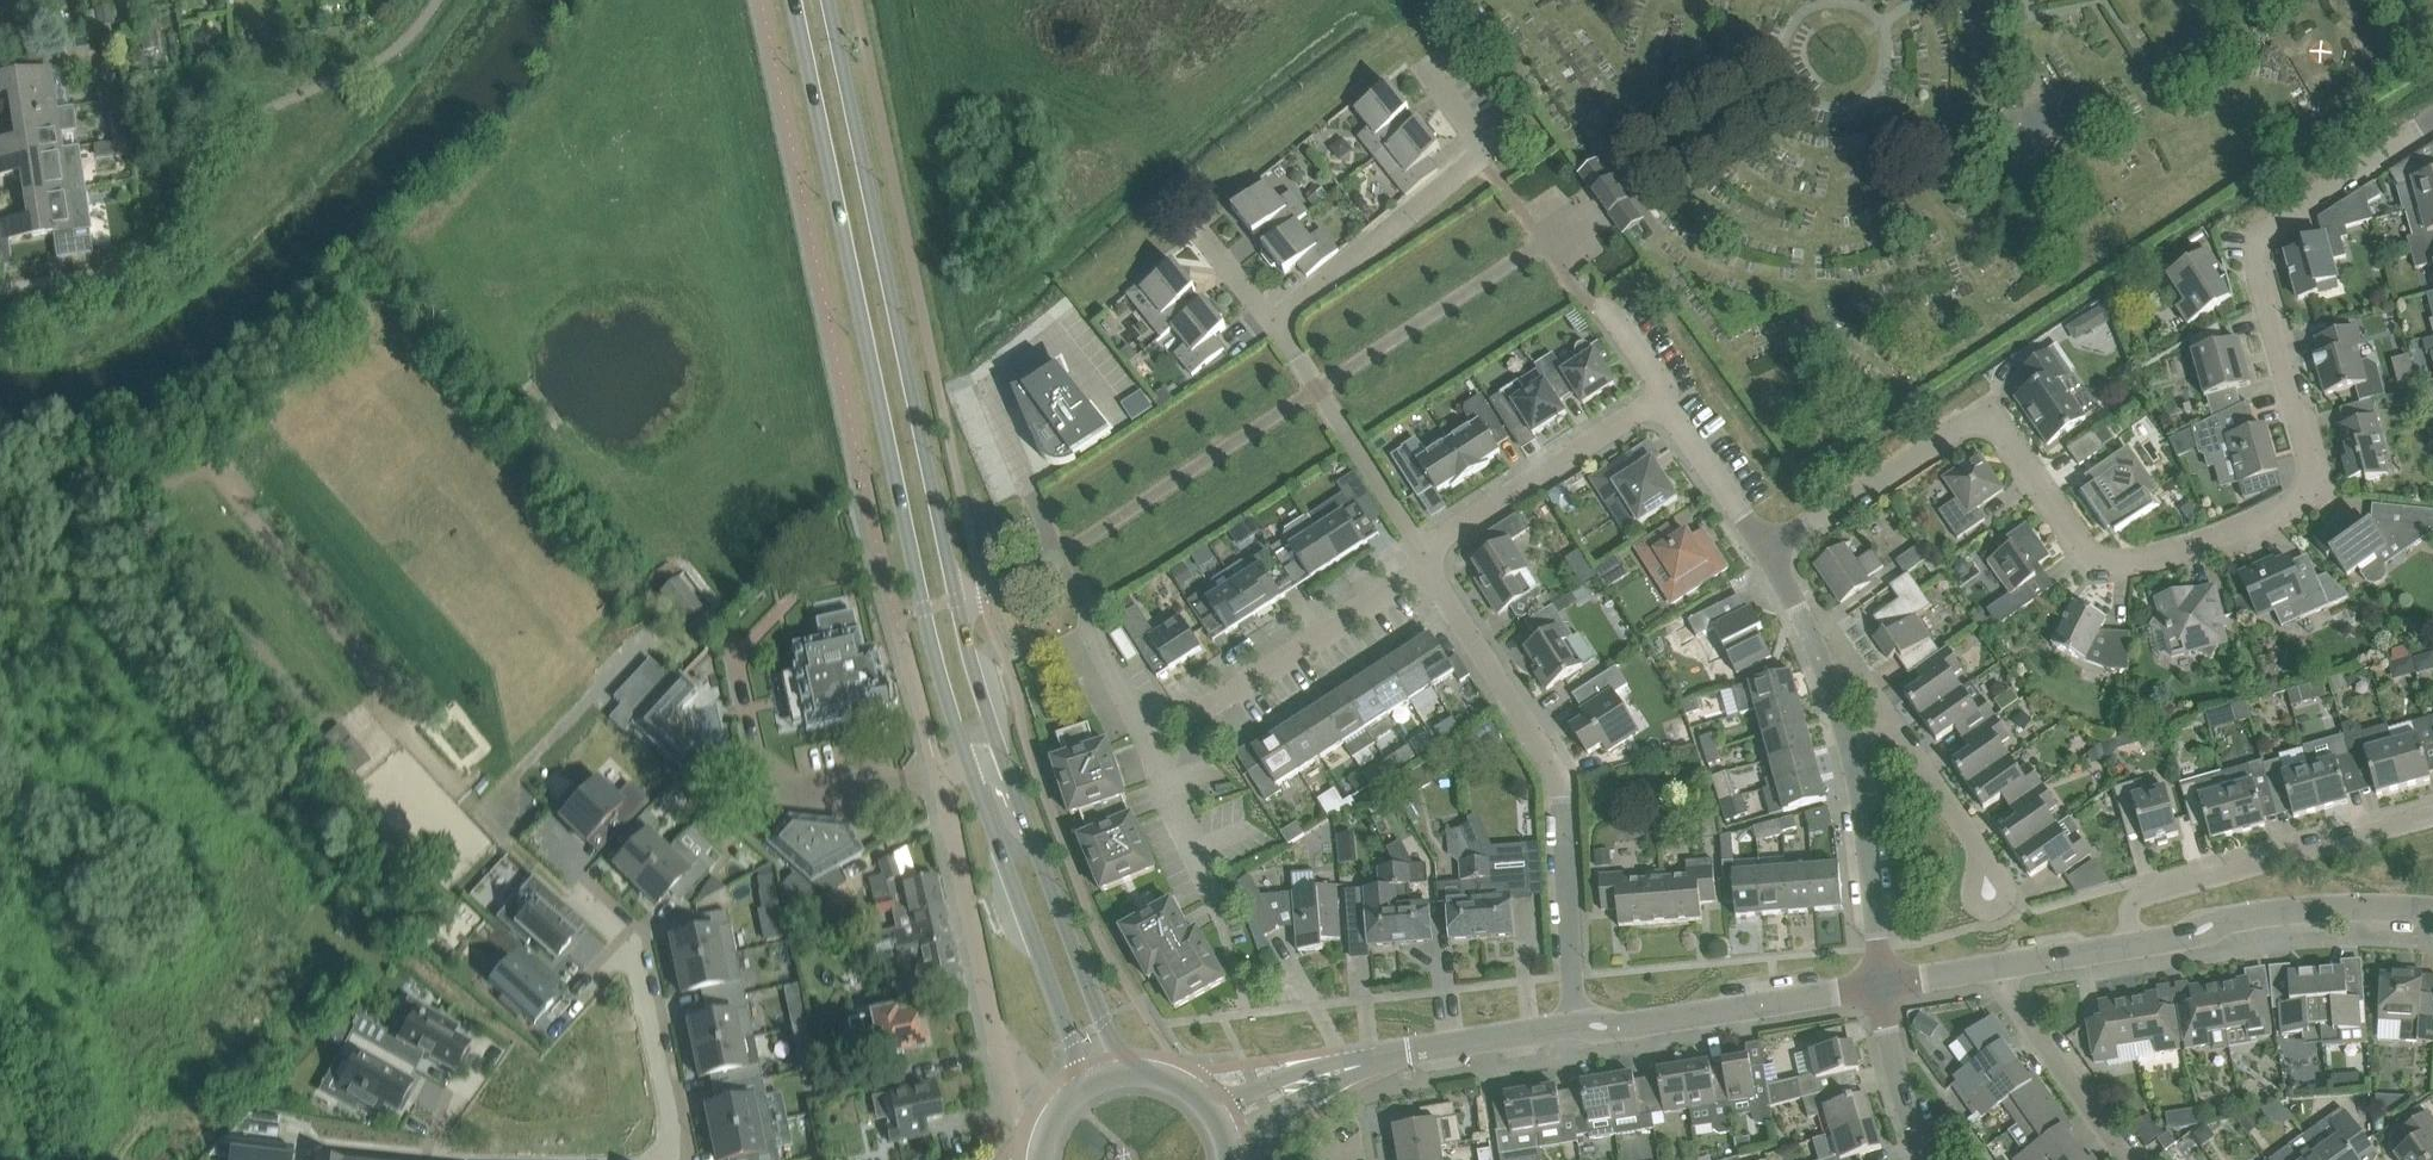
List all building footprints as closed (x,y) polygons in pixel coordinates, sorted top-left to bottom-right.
[(94,8),(97,26),(112,24),(110,5),(94,8)] [(143,51),(159,48),(155,24),(139,27),(143,51)] [(55,110),(49,69),(0,77),(0,95),(9,94),(13,116),(55,110)] [(1375,157),(1420,122),(1419,122),(1407,131),(1398,120),(1409,110),(1388,84),(1355,110),(1370,128),(1359,137),(1375,157)] [(58,133),(74,131),(71,108),(55,110),(13,116),(16,139),(0,141),(0,159),(76,148),(76,147),(61,150),(58,133)] [(114,142),(129,140),(127,121),(111,123),(114,142)] [(1406,196),(1438,170),(1428,158),(1440,148),(1432,138),(1437,135),(1427,123),(1420,122),(1375,157),(1406,196)] [(129,140),(114,142),(116,158),(132,156),(129,140)] [(2432,144),(2390,171),(2399,186),(2413,183),(2420,206),(2405,210),(2405,211),(2432,203),(2432,147),(2432,144)] [(82,188),(76,148),(0,159),(0,177),(21,174),(25,196),(82,188)] [(1582,173),(1581,174),(1589,185),(1598,197),(1603,204),(1607,210),(1616,222),(1624,234),(1625,233),(1641,221),(1624,198),(1620,192),(1615,184),(1598,161),(1582,173)] [(1263,248),(1308,212),(1291,191),(1279,200),(1265,183),(1233,209),(1254,236),(1266,226),(1275,237),(1263,247),(1263,248)] [(73,231),(89,228),(82,188),(25,196),(28,219),(0,223),(0,242),(73,231)] [(2364,189),(2346,200),(2348,209),(2340,212),(2344,226),(2372,220),(2364,189)] [(1316,193),(1308,199),(1314,207),(1321,201),(1316,193)] [(2405,211),(2412,237),(2407,238),(2411,254),(2432,247),(2432,203),(2405,211)] [(1307,276),(1339,251),(1321,229),(1310,238),(1297,222),(1308,213),(1308,212),(1263,248),(1262,255),(1272,267),(1277,264),(1285,274),(1297,264),(1307,276)] [(2286,253),(2298,299),(2318,294),(2316,286),(2336,280),(2331,261),(2346,257),(2338,230),(2339,228),(2322,233),(2323,237),(2302,242),(2304,248),(2286,253)] [(2411,254),(2415,269),(2432,264),(2432,247),(2411,254)] [(2188,326),(2213,309),(2230,299),(2233,298),(2223,262),(2222,262),(2226,277),(2219,282),(2212,272),(2218,268),(2207,251),(2168,276),(2179,293),(2182,291),(2188,301),(2177,308),(2188,326)] [(1161,337),(1205,301),(1204,301),(1192,310),(1183,299),(1195,289),(1174,263),(1142,288),(1139,285),(1127,295),(1161,337)] [(1205,301),(1161,337),(1162,337),(1173,328),(1186,345),(1175,354),(1192,375),(1224,349),(1214,337),(1226,327),(1218,317),(1223,314),(1213,302),(1205,301)] [(2088,333),(2113,317),(2105,304),(2080,319),(2088,333)] [(2198,335),(2189,340),(2192,352),(2204,397),(2208,396),(2236,388),(2250,384),(2238,339),(2224,343),(2218,323),(2198,335)] [(2367,360),(2361,362),(2356,348),(2361,347),(2355,327),(2315,338),(2323,366),(2316,368),(2316,370),(2318,369),(2325,395),(2356,386),(2360,401),(2359,402),(2360,403),(2385,396),(2385,395),(2384,395),(2376,366),(2367,360)] [(1614,384),(1590,347),(1589,345),(1588,344),(1586,344),(1585,343),(1584,343),(1582,343),(1581,344),(1580,344),(1579,345),(1578,346),(1577,347),(1576,349),(1576,350),(1576,351),(1576,353),(1576,354),(1577,355),(1581,361),(1565,372),(1561,366),(1543,377),(1566,415),(1567,414),(1559,402),(1575,392),(1583,404),(1614,384)] [(1128,344),(1117,354),(1126,365),(1137,355),(1128,344)] [(2048,445),(2067,431),(2085,419),(2059,381),(2066,376),(2049,350),(2021,369),(2033,387),(2016,399),(2048,445)] [(1074,462),(1077,461),(1075,458),(1111,434),(1091,409),(1092,408),(1070,380),(1068,381),(1059,369),(1062,368),(1061,367),(1025,390),(1023,387),(1013,391),(1039,451),(1040,453),(1042,457),(1046,460),(1049,462),(1053,464),(1057,465),(1062,466),(1066,465),(1070,464),(1074,462)] [(2013,394),(2029,385),(2021,371),(2005,381),(2013,394)] [(1561,418),(1566,415),(1543,377),(1542,378),(1544,381),(1527,392),(1520,381),(1490,400),(1511,433),(1525,424),(1533,436),(1556,421),(1558,423),(1563,420),(1561,418)] [(1165,388),(1153,398),(1161,407),(1172,397),(1165,388)] [(1140,390),(1120,403),(1131,421),(1151,408),(1140,390)] [(2386,394),(2388,407),(2403,404),(2401,392),(2386,394)] [(1507,436),(1486,403),(1481,395),(1466,404),(1465,408),(1464,411),(1466,416),(1472,425),(1448,440),(1471,476),(1490,463),(1489,461),(1494,457),(1490,451),(1498,446),(1496,443),(1507,436)] [(2192,429),(2168,440),(2176,459),(2197,449),(2198,453),(2205,456),(2208,467),(2215,465),(2233,460),(2239,483),(2260,478),(2278,473),(2276,467),(2265,427),(2256,429),(2248,402),(2240,406),(2239,406),(2213,418),(2192,429)] [(2366,481),(2387,475),(2382,454),(2386,453),(2375,415),(2339,425),(2348,458),(2343,459),(2349,481),(2365,476),(2366,481)] [(2093,433),(2068,449),(2079,465),(2103,449),(2093,433)] [(1424,456),(1419,446),(1415,440),(1391,455),(1416,494),(1430,485),(1432,489),(1441,483),(1445,489),(1450,486),(1452,488),(1471,476),(1448,440),(1424,456)] [(1593,478),(1591,480),(1601,494),(1604,500),(1619,491),(1640,523),(1678,498),(1653,460),(1639,468),(1630,454),(1616,464),(1593,478)] [(1977,508),(1984,503),(2003,490),(1985,463),(1970,461),(1944,479),(1957,499),(1939,512),(1957,539),(1985,520),(1977,508)] [(2156,494),(2136,466),(2129,472),(2119,470),(2114,463),(2105,470),(2104,469),(2086,481),(2087,483),(2092,479),(2096,484),(2083,493),(2080,489),(2079,490),(2106,529),(2111,526),(2116,527),(2120,532),(2160,504),(2159,503),(2154,506),(2146,493),(2151,490),(2154,495),(2156,494)] [(1547,495),(1548,496),(1559,513),(1577,501),(1565,483),(1547,495)] [(1309,516),(1317,529),(1338,561),(1367,542),(1367,541),(1364,543),(1352,523),(1366,513),(1354,495),(1351,489),(1309,516)] [(2316,542),(2328,558),(2332,555),(2347,575),(2357,568),(2366,580),(2375,581),(2380,579),(2385,573),(2386,566),(2377,554),(2397,539),(2406,552),(2432,533),(2432,511),(2393,507),(2391,523),(2380,522),(2372,528),(2370,526),(2366,529),(2355,514),(2316,542)] [(2193,508),(2183,514),(2188,522),(2198,516),(2193,508)] [(1510,542),(1530,530),(1519,513),(1468,545),(1478,561),(1474,563),(1483,576),(1477,581),(1498,614),(1532,592),(1521,574),(1528,570),(1510,542)] [(1284,539),(1271,548),(1283,566),(1296,558),(1309,578),(1307,580),(1308,581),(1338,561),(1317,529),(1309,516),(1290,528),(1287,531),(1284,539)] [(1998,626),(2016,614),(2035,600),(2025,585),(2036,578),(2031,570),(2050,557),(2027,523),(1997,544),(2002,552),(1987,562),(2010,594),(1987,610),(1998,626)] [(1670,526),(1636,548),(1651,572),(1663,564),(1672,578),(1660,586),(1672,604),(1728,568),(1703,530),(1691,538),(1687,531),(1677,538),(1670,526)] [(1872,550),(1856,562),(1844,545),(1815,565),(1841,603),(1860,589),(1870,582),(1867,578),(1884,567),(1872,550)] [(1929,558),(1919,545),(1896,561),(1905,575),(1929,558)] [(1239,562),(1226,570),(1255,615),(1255,614),(1285,595),(1284,594),(1282,595),(1269,575),(1283,566),(1271,548),(1247,564),(1239,562)] [(2327,575),(2317,579),(2317,577),(2300,584),(2288,558),(2262,570),(2260,566),(2240,575),(2258,616),(2274,610),(2272,605),(2285,599),(2287,604),(2292,602),(2300,619),(2349,597),(2327,575)] [(1212,586),(1188,602),(1199,620),(1214,611),(1227,631),(1224,633),(1225,634),(1255,615),(1226,570),(1213,579),(1212,586)] [(1915,670),(1940,653),(1916,617),(1931,606),(1908,573),(1890,586),(1899,600),(1873,618),(1883,632),(1874,638),(1889,659),(1895,655),(1909,674),(1915,670)] [(2222,618),(2217,600),(2214,587),(2193,592),(2192,591),(2157,600),(2159,609),(2149,626),(2166,635),(2172,657),(2194,651),(2211,661),(2220,644),(2225,643),(2219,619),(2222,618)] [(2128,670),(2129,656),(2130,632),(2128,632),(2128,634),(2104,633),(2100,631),(2106,619),(2074,603),(2053,645),(2085,661),(2092,647),(2108,652),(2107,670),(2128,670)] [(1581,664),(1575,667),(1561,645),(1573,637),(1553,605),(1526,623),(1537,640),(1525,647),(1540,671),(1536,673),(1547,690),(1583,667),(1581,664)] [(1763,629),(1752,608),(1727,620),(1719,605),(1689,620),(1697,637),(1703,634),(1712,654),(1724,649),(1737,674),(1771,657),(1758,632),(1763,629)] [(1159,654),(1169,670),(1201,649),(1181,617),(1155,634),(1137,606),(1119,617),(1147,662),(1159,654)] [(858,632),(856,632),(856,633),(852,614),(816,621),(820,640),(792,646),(796,667),(793,668),(806,729),(869,716),(871,724),(876,727),(888,725),(891,720),(889,712),(892,711),(897,703),(894,689),(885,684),(884,684),(879,658),(879,657),(869,650),(868,651),(863,652),(858,632)] [(1431,635),(1408,649),(1432,687),(1454,672),(1460,682),(1470,676),(1444,636),(1435,642),(1431,635)] [(1645,648),(1630,657),(1637,670),(1652,660),(1645,648)] [(1921,718),(1963,689),(1953,676),(1962,669),(1947,648),(1940,653),(1915,670),(1916,671),(1921,667),(1929,679),(1905,695),(1921,718)] [(1410,701),(1432,687),(1408,649),(1386,664),(1410,701)] [(1388,715),(1410,701),(1386,664),(1364,678),(1388,715),(1396,727),(1388,715)] [(1571,728),(1588,754),(1603,745),(1608,752),(1638,733),(1614,694),(1628,685),(1616,667),(1573,695),(1588,718),(1571,728)] [(1756,710),(1799,698),(1792,672),(1749,684),(1756,710)] [(679,675),(677,673),(660,692),(661,693),(676,706),(693,688),(679,675)] [(1374,742),(1396,727),(1388,715),(1364,678),(1342,692),(1374,742)] [(2247,699),(2260,696),(2257,683),(2244,685),(2247,699)] [(1969,735),(1995,717),(1981,696),(1972,703),(1963,689),(1921,718),(1937,741),(1961,724),(1969,735)] [(1375,744),(1374,742),(1342,692),(1320,706),(1344,743),(1353,758),(1375,744)] [(1687,715),(1700,710),(1696,698),(1683,703),(1687,715)] [(1763,735),(1806,723),(1799,698),(1756,710),(1763,735)] [(2250,719),(2246,702),(2233,705),(2236,717),(2241,721),(2250,719)] [(1321,758),(1344,743),(1320,706),(1298,720),(1321,758)] [(1691,733),(1681,715),(1664,724),(1674,742),(1691,733)] [(1968,786),(2010,757),(2001,744),(2010,737),(1995,717),(1969,735),(1976,747),(1952,763),(1968,786)] [(1442,739),(1459,728),(1453,718),(1435,729),(1442,739)] [(2432,748),(2432,734),(2429,718),(2387,730),(2403,787),(2430,780),(2422,751),(2432,748)] [(1299,772),(1321,758),(1298,720),(1276,734),(1299,772)] [(2403,787),(2387,730),(2386,725),(2363,731),(2361,727),(2350,721),(2341,724),(2346,741),(2354,770),(2368,766),(2376,795),(2403,787)] [(1126,797),(1125,794),(1107,742),(1096,746),(1089,723),(1057,734),(1064,756),(1053,760),(1071,815),(1080,812),(1084,823),(1127,807),(1123,798),(1126,797)] [(1770,760),(1813,749),(1806,723),(1763,735),(1770,760)] [(1420,730),(1407,739),(1417,755),(1430,747),(1420,730)] [(1278,786),(1299,772),(1276,734),(1253,749),(1262,764),(1248,772),(1267,801),(1282,792),(1278,786)] [(1705,751),(1716,748),(1712,734),(1700,738),(1705,751)] [(682,769),(697,753),(678,737),(664,753),(682,769)] [(2101,742),(2105,757),(2105,756),(2111,755),(2118,748),(2116,738),(2101,742)] [(2340,774),(2354,770),(2346,741),(2305,753),(2308,766),(2309,766),(2321,810),(2348,803),(2340,774)] [(2105,759),(2105,757),(2101,742),(2101,744),(2088,752),(2092,762),(2105,759)] [(1415,756),(1408,746),(1396,754),(1403,764),(1415,756)] [(1716,748),(1705,751),(1709,765),(1720,761),(1716,748)] [(1767,788),(1777,786),(1820,774),(1813,749),(1770,760),(1774,777),(1765,779),(1767,788)] [(2016,804),(2043,785),(2029,764),(2020,771),(2010,757),(1968,786),(1984,809),(2008,792),(2016,804)] [(2309,766),(2308,766),(2284,773),(2280,759),(2264,764),(2263,761),(2271,793),(2286,789),(2294,818),(2321,810),(2309,766)] [(2257,797),(2271,793),(2263,761),(2245,765),(2221,772),(2238,833),(2265,826),(2257,797)] [(1364,774),(1371,784),(1388,773),(1382,763),(1364,774)] [(1720,801),(1736,796),(1728,771),(1712,776),(1720,801)] [(2211,841),(2238,833),(2221,772),(2180,782),(2189,816),(2203,812),(2211,841)] [(1348,799),(1371,784),(1364,774),(1342,789),(1348,799)] [(1784,812),(1827,800),(1820,774),(1777,786),(1784,812)] [(568,807),(559,816),(586,843),(602,826),(612,836),(609,840),(609,841),(610,842),(649,802),(629,783),(615,797),(596,779),(581,794),(572,786),(560,798),(568,807)] [(2178,835),(2172,812),(2166,788),(2145,793),(2142,780),(2114,788),(2122,820),(2137,816),(2145,844),(2157,841),(2158,845),(2168,842),(2167,838),(2178,835)] [(2016,855),(2058,825),(2048,812),(2057,805),(2043,785),(2016,804),(2024,815),(2000,832),(2016,855)] [(1736,796),(1720,801),(1726,821),(1738,817),(1732,798),(1736,797),(1736,796)] [(1340,801),(1326,806),(1329,815),(1343,810),(1340,801)] [(1133,816),(1130,817),(1127,807),(1084,823),(1088,834),(1080,838),(1102,891),(1110,888),(1146,873),(1155,869),(1133,816)] [(1810,826),(1831,821),(1828,807),(1807,812),(1810,826)] [(1695,814),(1699,836),(1718,833),(1714,810),(1695,814)] [(659,823),(646,811),(626,832),(637,843),(615,866),(635,885),(668,852),(667,851),(649,833),(659,823)] [(1458,831),(1448,832),(1450,854),(1460,861),(1461,881),(1462,901),(1448,902),(1449,915),(1451,939),(1482,937),(1475,861),(1460,830),(1468,825),(1468,824),(1468,818),(1467,813),(1465,814),(1456,816),(1458,831)] [(1797,828),(1794,817),(1793,817),(1780,820),(1783,832),(1797,828)] [(789,818),(766,845),(811,884),(868,852),(852,824),(789,818)] [(1468,825),(1460,830),(1475,861),(1482,937),(1513,934),(1511,910),(1510,898),(1531,896),(1529,869),(1528,849),(1489,852),(1475,820),(1468,824),(1468,825)] [(1779,820),(1761,825),(1765,839),(1783,834),(1779,820)] [(1297,823),(1282,833),(1289,844),(1304,834),(1297,823)] [(2090,855),(2075,833),(2067,839),(2058,825),(2016,855),(2031,877),(2049,864),(2055,860),(2063,872),(2057,876),(2058,877),(2090,855)] [(1348,833),(1332,836),(1336,861),(1352,859),(1348,833)] [(1734,833),(1720,835),(1722,848),(1736,846),(1734,833)] [(709,872),(677,841),(667,851),(668,852),(635,885),(655,905),(677,883),(688,893),(709,872)] [(1369,945),(1400,943),(1395,869),(1385,851),(1376,856),(1378,887),(1346,890),(1349,933),(1368,931),(1369,945)] [(1410,864),(1393,865),(1386,851),(1385,851),(1395,869),(1400,943),(1432,941),(1430,917),(1429,903),(1416,904),(1415,884),(1412,885),(1410,864)] [(1607,852),(1593,853),(1594,870),(1608,869),(1607,852)] [(881,872),(868,876),(873,902),(876,914),(906,908),(908,916),(944,909),(937,877),(921,880),(921,879),(918,879),(918,881),(903,884),(894,857),(878,862),(881,872)] [(1716,901),(1713,867),(1713,859),(1686,861),(1687,878),(1627,882),(1626,874),(1599,876),(1602,910),(1618,909),(1619,927),(1702,920),(1701,902),(1716,901)] [(1763,915),(1760,871),(1734,873),(1733,861),(1722,861),(1726,903),(1735,903),(1736,917),(1763,915)] [(1815,911),(1842,909),(1839,864),(1812,867),(1815,911)] [(1789,913),(1815,911),(1812,867),(1786,869),(1789,913)] [(2085,868),(2067,880),(2076,893),(2098,887),(2085,868)] [(1763,915),(1789,913),(1786,869),(1760,871),(1763,915)] [(1293,892),(1281,893),(1282,912),(1295,911),(1296,927),(1298,951),(1323,949),(1322,940),(1340,938),(1338,915),(1336,885),(1317,886),(1316,872),(1292,874),(1293,892)] [(1146,873),(1110,888),(1129,925),(1163,906),(1146,873)] [(795,874),(782,887),(802,907),(815,893),(795,874)] [(1249,875),(1235,883),(1246,903),(1252,913),(1246,916),(1258,949),(1269,943),(1265,936),(1279,927),(1249,875)] [(563,903),(533,876),(521,890),(535,903),(510,931),(526,945),(532,939),(555,959),(575,936),(552,916),(563,903)] [(772,877),(758,879),(760,892),(775,889),(772,877)] [(1190,934),(1181,918),(1171,901),(1151,913),(1142,917),(1121,929),(1149,979),(1157,975),(1175,1008),(1225,980),(1197,930),(1190,934)] [(779,907),(758,912),(764,943),(785,939),(779,907)] [(944,909),(908,916),(914,941),(917,951),(952,942),(944,909)] [(736,953),(727,910),(697,917),(701,932),(670,938),(676,966),(736,953)] [(902,929),(868,936),(871,945),(884,971),(899,963),(898,960),(917,955),(924,983),(936,980),(959,975),(952,942),(917,951),(914,941),(909,938),(905,938),(902,929)] [(554,978),(520,947),(487,982),(502,995),(498,1001),(517,1018),(522,1013),(534,1024),(535,1023),(535,1022),(545,1012),(551,1005),(546,1000),(549,996),(555,1002),(556,1000),(544,989),(554,978)] [(715,1001),(745,995),(736,953),(676,966),(682,993),(712,987),(715,1001)] [(2358,999),(2364,999),(2363,986),(2347,987),(2345,969),(2316,971),(2322,1042),(2326,1042),(2326,1045),(2366,1042),(2365,1025),(2360,1026),(2358,999)] [(2421,974),(2422,971),(2404,970),(2404,975),(2381,974),(2379,1020),(2401,1021),(2400,1041),(2432,1043),(2432,975),(2421,974)] [(2304,1044),(2322,1042),(2316,971),(2288,974),(2289,992),(2271,993),(2272,1006),(2280,1006),(2282,1036),(2303,1034),(2304,1044)] [(2271,1035),(2268,1011),(2265,993),(2252,996),(2249,978),(2237,980),(2237,984),(2219,986),(2227,1030),(2230,1047),(2258,1043),(2260,1036),(2271,1035)] [(2227,1030),(2219,986),(2202,989),(2201,986),(2189,988),(2192,1005),(2179,1007),(2185,1049),(2210,1045),(2208,1033),(2211,1033),(2214,1050),(2228,1047),(2226,1031),(2229,1047),(2230,1047),(2227,1030)] [(2180,1049),(2177,1026),(2174,1008),(2161,1010),(2158,993),(2146,995),(2146,998),(2128,1001),(2135,1045),(2154,1042),(2156,1053),(2180,1049)] [(693,1050),(753,1037),(745,995),(715,1001),(718,1016),(688,1022),(693,1050)] [(441,1017),(410,999),(382,1049),(382,1050),(416,1069),(423,1056),(429,1060),(430,1058),(454,1072),(460,1061),(464,1063),(470,1050),(467,1048),(469,1045),(451,1036),(455,1028),(440,1019),(441,1017)] [(2135,1045),(2128,1001),(2111,1004),(2110,1000),(2098,1002),(2101,1020),(2088,1022),(2094,1063),(2119,1059),(2117,1048),(2135,1045)] [(887,1012),(848,1021),(852,1039),(877,1034),(881,1055),(926,1045),(922,1023),(917,1024),(914,1013),(909,1014),(908,1007),(886,1011),(887,1012)] [(805,1011),(789,1014),(792,1029),(809,1025),(805,1011)] [(1963,1101),(2017,1062),(2003,1043),(2009,1039),(1993,1015),(1958,1040),(1974,1062),(1954,1076),(1958,1081),(1952,1086),(1963,1101)] [(382,1049),(351,1032),(350,1034),(352,1034),(339,1056),(352,1063),(333,1096),(355,1108),(359,1101),(379,1113),(383,1105),(396,1112),(397,1110),(401,1112),(409,1099),(405,1097),(412,1084),(409,1082),(416,1069),(382,1050),(382,1049)] [(762,1080),(753,1037),(693,1050),(699,1077),(730,1071),(733,1086),(762,1080)] [(1798,1078),(1767,1086),(1770,1107),(1802,1098),(1833,1090),(1841,1088),(1841,1087),(1840,1087),(1837,1075),(1859,1070),(1853,1045),(1853,1042),(1847,1044),(1822,1049),(1811,1052),(1816,1074),(1801,1078),(1798,1078)] [(814,1052),(797,1055),(800,1071),(817,1067),(814,1052)] [(1749,1056),(1722,1060),(1726,1083),(1729,1102),(1731,1115),(1750,1112),(1751,1112),(1752,1115),(1753,1117),(1756,1119),(1758,1121),(1761,1122),(1763,1123),(1766,1123),(1769,1123),(1772,1122),(1773,1122),(1770,1107),(1767,1086),(1764,1065),(1751,1067),(1749,1056)] [(1709,1062),(1683,1066),(1690,1109),(1693,1127),(1712,1124),(1713,1129),(1719,1133),(1734,1131),(1731,1115),(1729,1102),(1716,1104),(1713,1085),(1709,1062)] [(2009,1131),(2053,1100),(2037,1077),(2031,1081),(2017,1062),(1963,1101),(1971,1112),(1977,1108),(1983,1117),(2003,1103),(2018,1123),(2008,1130),(2009,1131)] [(1683,1066),(1657,1070),(1661,1094),(1664,1113),(1690,1109),(1683,1066)] [(1633,1074),(1607,1078),(1614,1121),(1616,1134),(1654,1128),(1652,1115),(1640,1117),(1637,1098),(1634,1081),(1633,1074)] [(2361,1076),(2347,1077),(2348,1091),(2362,1090),(2361,1076)] [(1586,1114),(1574,1116),(1575,1127),(1577,1136),(1588,1134),(1589,1138),(1616,1134),(1614,1121),(1607,1078),(1581,1082),(1586,1114)] [(769,1123),(764,1097),(766,1096),(762,1080),(733,1086),(736,1101),(706,1107),(711,1135),(769,1123)] [(896,1125),(887,1127),(890,1142),(919,1136),(916,1122),(942,1116),(934,1083),(889,1092),(896,1125)] [(1531,1090),(1538,1133),(1561,1129),(1564,1145),(1578,1143),(1577,1136),(1575,1127),(1574,1116),(1562,1118),(1558,1094),(1557,1086),(1531,1090)] [(1510,1129),(1496,1131),(1500,1155),(1540,1148),(1538,1133),(1531,1090),(1505,1095),(1510,1129)] [(1833,1090),(1802,1098),(1808,1118),(1826,1113),(1832,1133),(1832,1134),(1874,1122),(1865,1095),(1837,1104),(1833,1090)] [(2394,1098),(2393,1114),(2401,1115),(2401,1108),(2411,1108),(2411,1099),(2394,1098)] [(2077,1146),(2063,1127),(2069,1123),(2053,1100),(2009,1131),(2024,1153),(2014,1159),(2057,1159),(2077,1146)] [(1423,1122),(1394,1127),(1399,1153),(1441,1145),(1441,1147),(1447,1146),(1446,1145),(1446,1142),(1442,1121),(1442,1119),(1456,1117),(1454,1104),(1421,1110),(1423,1122)] [(2356,1127),(2343,1109),(2305,1136),(2317,1154),(2322,1159),(2357,1159),(2355,1157),(2370,1147),(2356,1127)] [(2195,1112),(2180,1114),(2182,1128),(2197,1126),(2195,1112)] [(2427,1112),(2399,1132),(2408,1144),(2394,1154),(2398,1159),(2432,1159),(2432,1120),(2427,1112)] [(293,1148),(278,1147),(280,1125),(281,1118),(249,1114),(210,1155),(211,1155),(230,1157),(229,1159),(292,1159),(292,1158),(293,1148)] [(2252,1114),(2235,1118),(2246,1135),(2261,1125),(2252,1114)] [(2153,1120),(2135,1132),(2146,1147),(2163,1134),(2153,1120)] [(1853,1157),(1882,1148),(1874,1122),(1832,1134),(1832,1133),(1815,1139),(1815,1140),(1821,1159),(1854,1159),(1853,1157)] [(769,1123),(711,1135),(717,1159),(729,1159),(748,1156),(749,1159),(779,1159),(777,1148),(775,1149),(769,1123)] [(2157,1140),(2166,1151),(2177,1143),(2169,1132),(2157,1140)] [(2317,1154),(2305,1136),(2272,1159),(2322,1159),(2317,1154)] [(1739,1158),(1752,1154),(1749,1144),(1736,1148),(1739,1158)] [(1395,1154),(1396,1159),(1443,1159),(1441,1147),(1441,1145),(1399,1153),(1395,1154)] [(2077,1146),(2057,1159),(2087,1159),(2077,1146)] [(1477,1151),(1479,1159),(1491,1159),(1490,1149),(1477,1151)]
